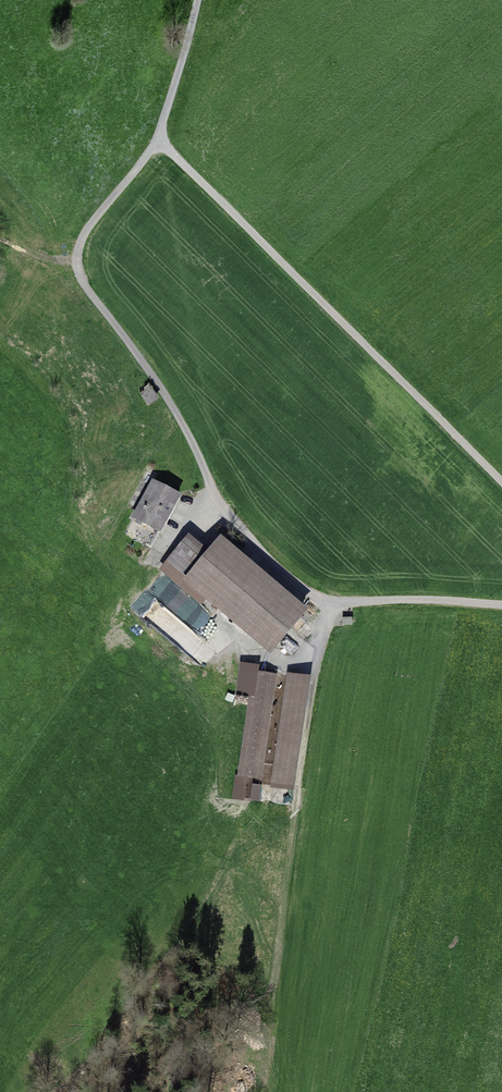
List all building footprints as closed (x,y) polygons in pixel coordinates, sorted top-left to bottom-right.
[(148,407),(159,400),(149,386),(144,390),(146,393),(141,397),(148,407)] [(153,482),(132,521),(125,534),(150,547),(157,535),(160,537),(182,498),(153,482)] [(204,604),(271,660),(309,615),(221,541),(210,554),(189,537),(159,572),(201,608),(204,604)] [(277,676),(259,673),(260,667),(240,664),(235,697),(249,699),(238,777),(247,779),(262,781),(277,676)] [(310,679),(287,675),(271,785),(294,788),(310,679)] [(247,779),(238,777),(234,798),(243,800),(247,779)] [(294,788),(271,785),(270,790),(293,794),(294,788)]
